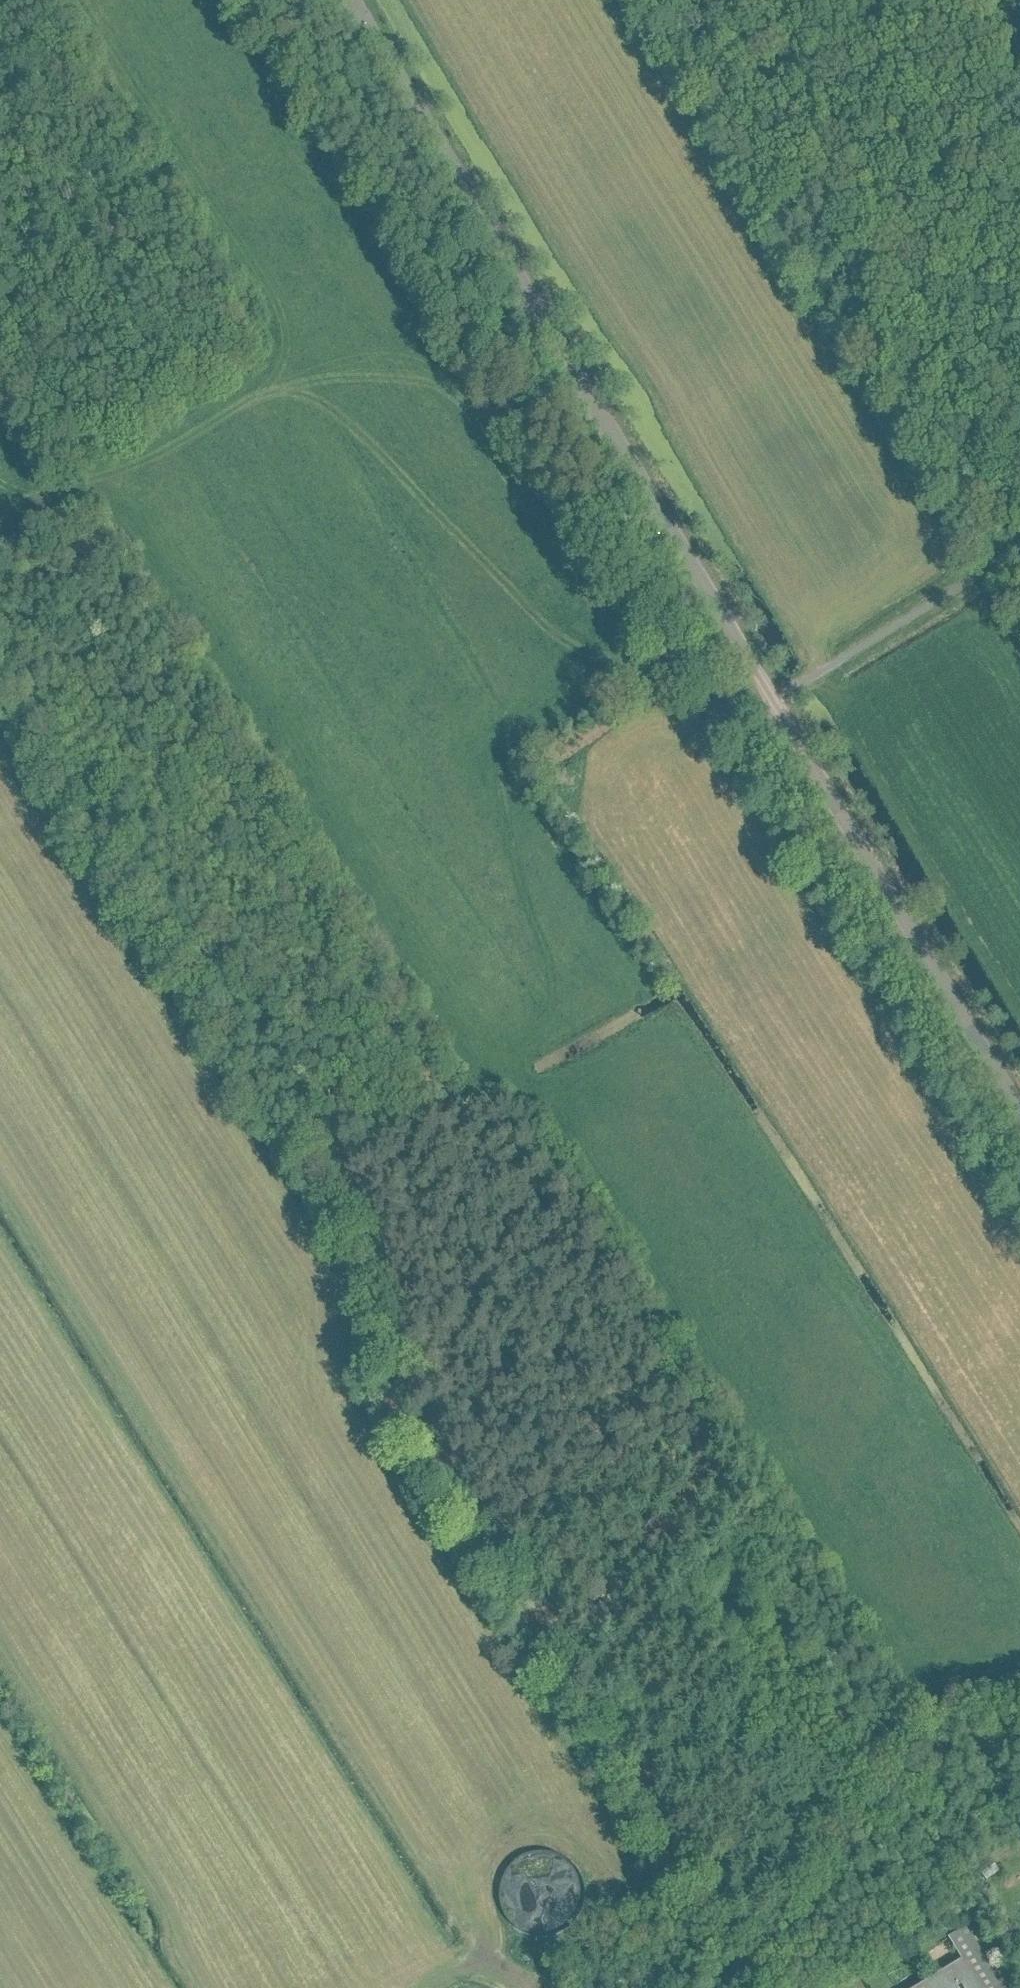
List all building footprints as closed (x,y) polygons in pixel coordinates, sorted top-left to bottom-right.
[(979,1950),(966,1928),(948,1939),(962,1961),(917,1987),(1002,1987),(979,1950)]
